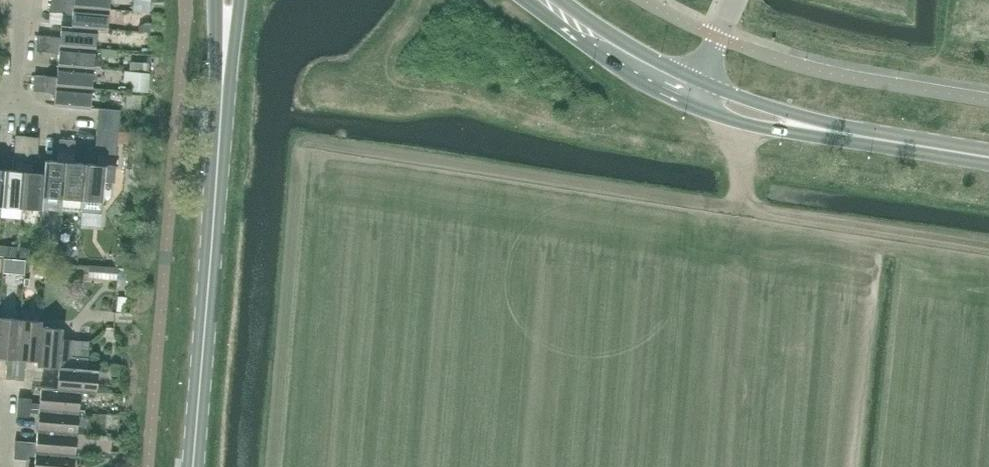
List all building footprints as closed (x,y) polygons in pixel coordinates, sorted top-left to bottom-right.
[(109,0),(51,0),(51,4),(108,8),(109,0)] [(107,29),(108,8),(51,4),(50,12),(72,13),(71,24),(71,25),(96,27),(96,28),(107,29)] [(71,25),(71,24),(61,24),(59,36),(38,35),(37,43),(95,47),(96,28),(96,27),(71,25)] [(93,67),(95,47),(37,43),(36,51),(58,52),(57,64),(93,67)] [(91,87),(93,67),(57,64),(56,76),(34,75),(34,82),(91,87)] [(89,108),(91,87),(34,82),(33,90),(55,92),(54,105),(89,108)] [(120,110),(106,109),(99,108),(98,120),(119,122),(120,110)] [(118,133),(119,122),(98,120),(97,131),(118,133)] [(117,144),(118,133),(97,131),(96,142),(117,144)] [(21,206),(27,136),(15,135),(13,160),(17,160),(16,170),(4,169),(1,205),(21,206)] [(37,162),(39,137),(27,136),(21,206),(42,208),(43,195),(42,195),(44,172),(43,172),(32,171),(33,161),(37,162)] [(42,208),(42,209),(61,211),(61,209),(67,139),(59,139),(57,160),(45,159),(43,172),(44,172),(42,195),(43,195),(42,208)] [(67,139),(61,209),(81,210),(82,198),(85,163),(73,162),(75,140),(67,139)] [(114,181),(117,144),(96,142),(95,154),(98,154),(97,164),(85,163),(82,198),(103,200),(104,180),(114,181)] [(20,319),(0,317),(0,357),(16,358),(20,319)] [(42,320),(41,320),(20,319),(16,358),(37,360),(38,360),(41,326),(42,320)] [(63,328),(41,326),(38,360),(37,360),(37,365),(58,367),(71,356),(73,339),(62,338),(63,328)] [(87,368),(88,358),(71,356),(58,367),(57,387),(57,388),(80,390),(96,392),(98,369),(87,368)] [(14,379),(16,366),(6,365),(5,378),(14,379)] [(24,380),(25,367),(16,366),(14,379),(24,380)] [(57,388),(57,387),(41,386),(39,408),(78,411),(80,390),(57,388)] [(31,398),(19,397),(18,406),(30,407),(31,398)] [(30,417),(30,407),(18,406),(17,415),(30,417)] [(76,433),(78,411),(39,408),(37,430),(76,433)] [(74,454),(76,433),(37,430),(35,451),(74,454)] [(27,451),(28,441),(15,440),(14,449),(27,451)] [(26,460),(27,451),(14,449),(13,458),(26,460)] [(74,454),(35,451),(33,466),(73,466),(74,454)]
